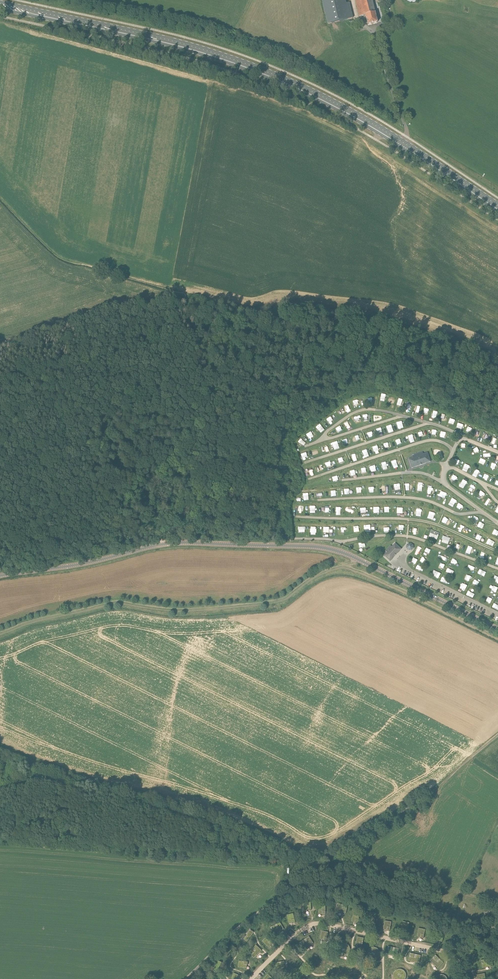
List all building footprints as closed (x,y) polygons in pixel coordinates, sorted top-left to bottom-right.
[(329,24),(353,18),(349,2),(345,3),(345,0),(324,0),(329,24)] [(372,0),(356,0),(359,16),(366,15),(368,24),(377,22),(372,0)] [(423,454),(423,452),(412,455),(413,457),(408,459),(412,468),(431,462),(428,452),(423,454)] [(458,487),(462,489),(466,482),(462,480),(458,487)] [(444,501),(448,492),(442,490),(438,499),(444,501)] [(452,497),(449,505),(454,507),(457,500),(452,497)] [(438,539),(440,532),(432,529),(429,536),(438,539)] [(442,542),(449,544),(451,537),(444,535),(442,542)] [(392,546),(390,545),(385,551),(387,552),(384,555),(390,561),(401,549),(395,543),(392,546)] [(337,903),(335,911),(346,913),(347,905),(337,903)] [(371,910),(369,919),(376,920),(378,911),(371,910)] [(354,912),(352,920),(359,922),(361,913),(354,912)] [(293,914),(287,916),(288,924),(295,922),(293,914)] [(385,919),(384,928),(391,929),(392,920),(385,919)] [(404,920),(402,928),(409,930),(410,921),(404,920)] [(279,921),(270,927),(274,934),(283,928),(279,921)] [(418,929),(416,937),(423,939),(425,930),(418,929)] [(247,932),(240,939),(246,944),(254,933),(250,930),(248,932),(247,932)] [(322,931),(320,939),(326,941),(328,932),(322,931)] [(438,932),(435,940),(442,942),(445,934),(438,932)] [(358,935),(356,943),(363,945),(365,936),(358,935)] [(266,936),(262,941),(268,946),(272,942),(266,936)] [(309,936),(299,943),(304,949),(313,943),(309,936)] [(452,936),(449,944),(460,949),(463,941),(452,936)] [(337,947),(337,948),(337,949),(337,950),(338,951),(338,952),(339,953),(340,953),(341,954),(342,954),(343,954),(344,954),(345,954),(346,954),(347,953),(348,953),(349,952),(349,951),(350,950),(350,949),(350,948),(350,947),(350,946),(350,945),(349,944),(349,943),(348,942),(347,942),(346,941),(345,941),(344,941),(343,941),(342,941),(341,941),(340,942),(339,942),(338,943),(338,944),(337,945),(337,946),(337,947)] [(229,944),(222,952),(228,956),(235,945),(232,942),(230,945),(229,944)] [(256,944),(249,952),(254,958),(262,949),(256,944)] [(389,944),(387,953),(398,955),(400,947),(389,944)] [(367,951),(367,952),(367,953),(367,954),(368,955),(369,956),(370,957),(371,958),(372,958),(373,958),(374,959),(375,958),(376,958),(377,958),(378,957),(379,957),(379,956),(380,955),(381,954),(381,953),(381,952),(381,951),(381,950),(380,949),(380,948),(379,947),(378,946),(377,945),(376,945),(375,945),(374,945),(373,945),(372,945),(371,945),(370,946),(370,947),(369,947),(368,948),(368,949),(367,950),(367,951)] [(471,948),(467,956),(473,959),(477,951),(471,948)] [(411,951),(409,960),(420,962),(422,954),(411,951)] [(436,954),(430,960),(439,968),(444,961),(436,954)] [(214,959),(207,966),(213,971),(221,960),(217,957),(214,959)] [(493,957),(482,958),(483,967),(494,965),(493,957)] [(284,959),(275,960),(276,967),(285,966),(284,959)] [(291,971),(291,972),(291,973),(292,974),(292,975),(292,976),(293,976),(294,977),(294,978),(295,978),(296,978),(297,978),(298,978),(299,978),(300,978),(301,978),(302,978),(303,977),(303,976),(304,976),(304,975),(305,974),(305,973),(305,972),(305,971),(305,970),(304,969),(304,968),(303,967),(302,966),(301,966),(300,965),(299,965),(298,965),(297,965),(296,965),(295,966),(294,966),(294,967),(293,967),(292,968),(292,969),(292,970),(291,971)] [(393,974),(393,975),(394,976),(394,977),(394,978),(395,978),(405,978),(406,978),(406,977),(407,976),(407,975),(407,974),(407,973),(407,972),(406,971),(406,970),(405,970),(405,969),(404,968),(403,968),(402,968),(401,967),(400,967),(399,967),(398,968),(397,968),(396,968),(396,969),(395,970),(394,970),(394,971),(394,972),(393,973),(393,974)] [(231,977),(236,978),(240,978),(242,974),(234,970),(231,977)]
